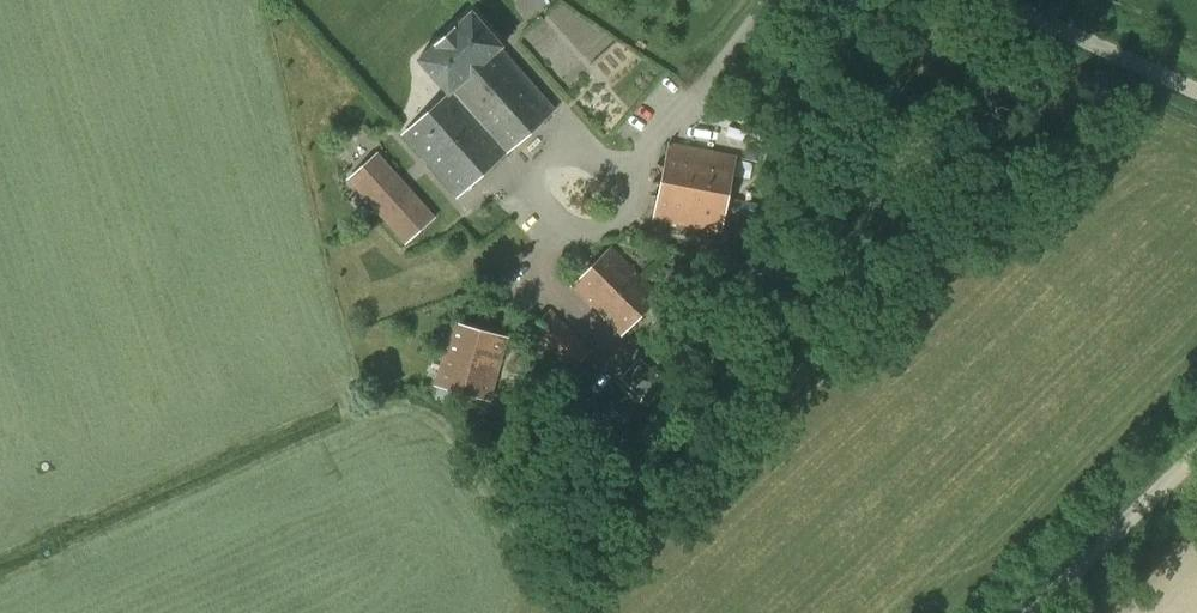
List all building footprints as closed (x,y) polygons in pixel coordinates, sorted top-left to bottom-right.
[(472,12),(417,60),(447,94),(401,135),(457,199),(556,110),(501,48),(502,47),(472,12)] [(651,221),(721,235),(737,156),(669,143),(651,221)] [(349,179),(406,243),(434,218),(377,155),(349,179)] [(661,295),(611,246),(570,287),(621,336),(661,295)] [(551,309),(528,331),(569,372),(592,350),(551,309)] [(488,400),(505,338),(454,323),(437,386),(488,400)] [(661,411),(683,389),(649,355),(628,377),(661,411)]
